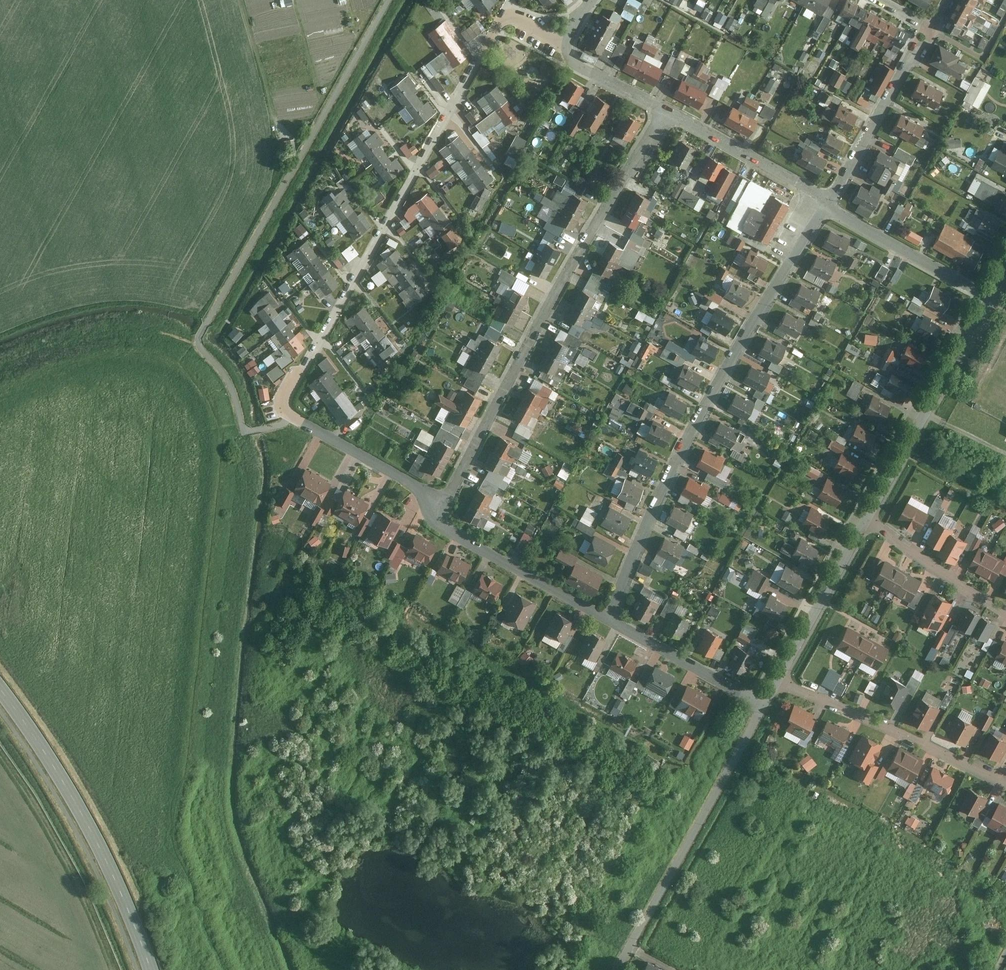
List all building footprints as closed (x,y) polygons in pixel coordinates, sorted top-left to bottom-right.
[(481,14),(499,0),(470,0),(481,14)] [(707,7),(710,2),(706,0),(701,0),(695,12),(708,19),(712,10),(707,7)] [(754,9),(769,16),(778,0),(758,0),(754,9)] [(802,6),(820,16),(830,0),(805,0),(802,6)] [(857,5),(847,0),(838,15),(848,20),(857,5)] [(924,10),(930,0),(907,0),(924,10)] [(984,25),(986,20),(977,15),(976,16),(972,13),(974,8),(960,0),(959,0),(954,9),(984,25)] [(852,39),(867,11),(857,5),(848,20),(841,33),(852,39)] [(949,19),(968,29),(971,25),(982,31),(985,26),(984,25),(954,9),(949,19)] [(725,24),(729,15),(720,10),(716,19),(725,24)] [(603,18),(616,25),(620,18),(607,11),(603,18)] [(877,16),(867,11),(852,39),(847,47),(857,52),(865,39),(877,16)] [(821,38),(831,18),(825,15),(815,35),(821,38)] [(727,26),(735,29),(740,19),(732,16),(727,26)] [(879,37),(888,22),(877,16),(865,39),(869,41),(873,34),(879,37)] [(595,32),(610,40),(617,26),(616,25),(603,18),(595,32)] [(469,41),(486,29),(480,19),(462,31),(469,41)] [(968,29),(949,19),(943,29),(970,43),(973,38),(966,34),(968,29)] [(428,34),(442,52),(456,42),(453,39),(455,37),(452,33),(455,31),(446,20),(428,34)] [(888,22),(879,37),(878,39),(884,42),(882,46),(887,49),(898,28),(888,22)] [(896,56),(908,34),(898,28),(887,49),(886,50),(896,56)] [(595,32),(585,51),(599,59),(604,50),(610,40),(595,32)] [(467,57),(456,42),(442,52),(425,65),(433,76),(450,63),(453,67),(467,57)] [(961,57),(939,44),(927,62),(960,80),(968,67),(958,62),(961,57)] [(622,69),(635,75),(641,62),(645,54),(633,48),(622,69)] [(612,55),(604,50),(599,59),(608,63),(612,55)] [(673,68),(708,80),(711,73),(705,71),(708,61),(702,59),(700,66),(671,56),(667,68),(672,69),(673,68)] [(635,75),(654,84),(660,71),(641,62),(635,75)] [(814,62),(811,70),(816,73),(820,65),(814,62)] [(879,97),(894,70),(884,65),(869,92),(879,97)] [(832,82),(849,90),(853,82),(846,78),(847,74),(838,69),(832,82)] [(938,70),(934,76),(947,83),(950,78),(938,70)] [(389,89),(404,108),(417,97),(411,89),(416,86),(408,75),(389,89)] [(674,96),(686,102),(698,80),(687,75),(683,81),(682,81),(674,96)] [(731,80),(721,75),(710,94),(720,100),(731,80)] [(772,76),(766,89),(775,94),(782,81),(772,76)] [(973,106),(984,83),(975,79),(964,102),(973,106)] [(707,85),(698,80),(686,102),(698,108),(706,93),(703,92),(707,85)] [(920,80),(910,98),(934,112),(944,93),(920,80)] [(561,96),(575,104),(584,89),(569,81),(561,96)] [(507,100),(496,86),(477,102),(488,116),(507,100)] [(868,106),(871,101),(861,96),(859,102),(868,106)] [(417,97),(404,108),(417,126),(436,112),(427,101),(423,104),(417,97)] [(595,134),(611,105),(596,97),(586,114),(580,125),(595,134)] [(519,116),(507,100),(488,116),(475,125),(481,134),(500,120),(506,126),(519,116)] [(762,113),(772,119),(778,109),(768,103),(762,113)] [(735,130),(748,107),(741,104),(737,110),(732,107),(723,123),(735,130)] [(827,107),(821,117),(848,131),(856,116),(847,112),(848,110),(846,109),(846,108),(839,104),(835,111),(827,107)] [(748,107),(735,130),(747,137),(756,121),(752,119),(757,112),(748,107)] [(472,114),(477,120),(479,122),(483,118),(482,116),(477,110),(472,114)] [(470,111),(465,114),(473,124),(477,120),(472,114),(470,111)] [(580,125),(586,114),(580,111),(567,132),(572,136),(580,125)] [(628,140),(631,142),(642,124),(625,114),(614,132),(616,134),(612,140),(624,147),(628,140)] [(924,128),(900,115),(891,133),(915,145),(924,128)] [(352,140),(371,164),(385,154),(380,147),(384,143),(376,132),(367,139),(362,133),(352,140)] [(836,154),(843,142),(828,133),(821,146),(836,154)] [(518,158),(528,140),(516,134),(506,153),(509,154),(517,158),(518,158)] [(470,151),(459,136),(439,151),(444,159),(451,154),(456,162),(470,151)] [(407,142),(401,147),(410,157),(420,149),(415,143),(411,147),(407,142)] [(684,170),(696,150),(682,142),(670,162),(684,170)] [(1005,142),(992,167),(1005,175),(1005,143),(1005,142)] [(803,148),(795,162),(818,175),(826,161),(803,148)] [(916,159),(897,148),(892,157),(880,151),(867,176),(897,192),(916,159)] [(470,151),(456,162),(450,166),(455,173),(462,168),(468,176),(481,165),(470,151)] [(385,154),(371,164),(385,183),(404,169),(396,158),(391,162),(385,154)] [(512,166),(517,158),(509,154),(504,162),(507,164),(511,166),(512,166)] [(723,165),(710,158),(700,175),(713,181),(707,192),(721,200),(735,174),(722,167),(723,165)] [(427,170),(433,178),(442,171),(437,163),(427,170)] [(468,176),(462,180),(467,187),(473,182),(480,191),(493,180),(481,165),(468,176)] [(597,188),(606,173),(593,165),(584,180),(597,188)] [(660,182),(665,173),(657,169),(652,178),(660,182)] [(576,192),(574,195),(580,199),(586,188),(568,179),(564,185),(576,192)] [(681,180),(672,193),(678,197),(687,184),(681,180)] [(740,202),(759,212),(770,192),(751,182),(740,202)] [(366,197),(373,207),(387,197),(380,186),(366,197)] [(856,211),(868,217),(883,191),(871,186),(869,190),(861,186),(852,202),(859,205),(856,211)] [(481,197),(486,200),(491,191),(486,188),(481,197)] [(339,221),(354,211),(348,203),(352,200),(344,189),(325,203),(339,221)] [(997,189),(989,204),(1005,213),(1005,194),(997,189)] [(699,199),(684,190),(677,201),(693,210),(699,199)] [(580,216),(588,202),(580,199),(574,195),(572,199),(558,191),(552,201),(580,216)] [(635,193),(627,206),(648,218),(651,212),(645,209),(650,201),(635,193)] [(418,211),(424,219),(438,208),(428,194),(414,204),(408,209),(404,216),(409,223),(416,219),(413,215),(418,211)] [(477,195),(470,207),(480,212),(486,200),(481,197),(477,195)] [(572,231),(580,216),(552,201),(543,197),(540,202),(548,207),(554,210),(549,218),(565,227),(572,231)] [(789,207),(774,199),(765,216),(780,224),(789,207)] [(753,238),(765,216),(759,212),(740,202),(727,227),(752,240),(753,238)] [(648,218),(627,206),(620,220),(635,229),(639,221),(644,224),(648,218)] [(889,222),(894,225),(903,208),(898,206),(889,222)] [(438,208),(424,219),(419,222),(425,229),(430,226),(436,233),(450,223),(438,208)] [(1001,223),(976,210),(969,225),(993,237),(1001,223)] [(354,211),(339,221),(354,240),(372,226),(361,213),(357,216),(354,211)] [(768,246),(780,224),(765,216),(753,238),(768,246)] [(560,236),(565,227),(549,218),(544,227),(560,236)] [(502,221),(499,231),(514,236),(517,226),(502,221)] [(302,222),(295,228),(301,237),(309,230),(302,222)] [(436,233),(430,237),(435,243),(437,242),(440,245),(433,251),(439,259),(463,240),(450,223),(436,233)] [(945,225),(931,248),(961,265),(962,263),(975,270),(984,253),(973,247),(976,241),(945,225)] [(910,228),(906,238),(920,245),(925,235),(910,228)] [(842,238),(830,231),(821,248),(841,258),(850,240),(843,236),(842,238)] [(742,250),(748,240),(733,232),(728,241),(742,250)] [(608,241),(599,256),(620,267),(623,261),(618,258),(623,250),(608,241)] [(305,242),(286,256),(291,263),(297,259),(303,267),(316,257),(305,242)] [(343,251),(350,261),(361,253),(354,243),(343,251)] [(534,252),(555,262),(562,251),(547,243),(543,250),(537,247),(534,252)] [(409,263),(397,248),(377,263),(382,270),(388,265),(394,274),(409,263)] [(749,250),(739,267),(759,277),(768,261),(749,250)] [(555,262),(534,252),(531,258),(538,261),(533,270),(547,277),(555,262)] [(830,260),(818,254),(810,269),(819,274),(829,279),(838,262),(831,258),(830,260)] [(620,267),(599,256),(592,270),(607,277),(611,269),(617,272),(620,267)] [(316,257),(303,267),(297,271),(302,277),(308,274),(314,281),(328,271),(316,257)] [(409,263),(394,274),(388,278),(393,285),(399,280),(406,288),(419,277),(409,263)] [(876,276),(884,280),(891,268),(883,263),(876,276)] [(897,267),(893,281),(899,283),(904,269),(897,267)] [(518,276),(504,268),(498,278),(513,286),(518,276)] [(530,275),(519,269),(517,274),(527,280),(530,275)] [(815,281),(819,274),(810,269),(806,277),(815,281)] [(314,281),(308,286),(313,293),(319,288),(325,296),(339,286),(328,271),(314,281)] [(267,277),(257,285),(263,293),(273,285),(267,277)] [(406,288),(399,293),(404,299),(410,294),(416,303),(431,292),(419,277),(406,288)] [(732,280),(723,296),(741,307),(750,291),(732,280)] [(802,283),(793,298),(803,303),(812,308),(822,291),(815,287),(814,289),(802,283)] [(942,288),(935,285),(925,302),(943,312),(952,297),(940,290),(942,288)] [(500,291),(498,296),(522,309),(531,295),(516,287),(511,296),(500,291)] [(582,290),(575,303),(595,314),(598,308),(592,305),(596,297),(582,290)] [(256,314),(264,325),(278,315),(273,309),(278,306),(268,293),(257,302),(248,312),(252,318),(256,314)] [(925,299),(915,294),(912,299),(922,304),(925,299)] [(515,323),(522,309),(498,296),(494,303),(504,308),(500,315),(508,320),(515,323)] [(803,303),(793,298),(792,298),(789,303),(799,309),(803,303)] [(912,299),(908,307),(922,314),(926,307),(912,299)] [(575,303),(567,317),(582,324),(586,317),(592,320),(595,314),(575,303)] [(365,306),(345,321),(350,328),(356,323),(362,330),(376,320),(365,306)] [(637,316),(654,324),(657,318),(640,310),(637,316)] [(714,310),(705,325),(713,329),(724,336),(733,321),(714,310)] [(283,311),(278,315),(264,325),(273,336),(286,326),(282,320),(287,316),(283,311)] [(786,332),(796,337),(805,321),(787,311),(778,327),(786,332)] [(915,331),(934,341),(943,325),(931,319),(932,317),(926,313),(915,331)] [(491,325),(501,331),(508,320),(500,315),(497,314),(491,325)] [(376,320),(362,330),(356,335),(361,341),(368,337),(374,344),(387,334),(376,320)] [(291,322),(286,326),(273,336),(270,339),(278,350),(294,337),(290,331),(295,327),(291,322)] [(709,336),(713,329),(705,325),(703,324),(699,331),(709,336)] [(501,331),(491,325),(485,335),(496,340),(501,331)] [(784,337),(786,332),(778,327),(776,326),(773,332),(784,337)] [(229,335),(238,342),(245,334),(237,327),(229,335)] [(294,337),(278,350),(282,355),(274,361),(277,366),(265,375),(272,384),(285,375),(282,371),(293,362),(290,358),(303,348),(298,342),(303,338),(300,333),(294,337)] [(866,343),(878,344),(880,334),(867,333),(866,343)] [(374,344),(367,349),(382,368),(389,363),(386,359),(399,348),(387,334),(374,344)] [(468,336),(465,342),(496,357),(503,345),(496,340),(485,335),(482,334),(477,343),(473,341),(474,339),(468,336)] [(699,336),(691,351),(696,354),(710,362),(719,347),(699,336)] [(554,338),(547,352),(567,363),(570,357),(564,354),(568,345),(554,338)] [(767,338),(759,353),(772,360),(777,363),(788,345),(778,340),(777,343),(767,338)] [(633,355),(640,358),(640,357),(648,360),(655,344),(648,340),(646,344),(636,339),(632,349),(635,350),(633,355)] [(922,368),(929,353),(916,346),(917,344),(911,341),(902,358),(922,368)] [(487,372),(496,357),(465,342),(462,348),(471,353),(466,362),(487,372)] [(890,346),(884,356),(892,360),(899,364),(902,359),(895,355),(898,350),(890,346)] [(660,356),(682,367),(683,365),(684,363),(683,363),(686,357),(681,355),(665,347),(660,356)] [(681,355),(686,357),(692,361),(696,354),(691,351),(685,348),(681,355)] [(349,363),(358,357),(353,350),(345,356),(349,363)] [(567,363),(547,352),(540,365),(555,373),(559,366),(564,368),(567,363)] [(315,387),(327,403),(344,390),(331,373),(337,369),(328,356),(319,363),(326,371),(309,384),(313,389),(315,387)] [(887,368),(892,360),(884,356),(880,363),(887,368)] [(255,358),(245,365),(252,377),(263,370),(255,358)] [(783,366),(777,363),(772,360),(769,366),(780,372),(783,366)] [(481,383),(487,372),(466,362),(462,371),(469,375),(469,376),(481,383)] [(682,367),(676,379),(695,389),(703,375),(683,365),(682,367)] [(751,366),(743,381),(757,388),(762,391),(764,388),(772,374),(764,370),(763,372),(751,366)] [(902,372),(895,369),(885,386),(895,392),(892,397),(901,402),(913,380),(901,373),(902,372)] [(481,383),(469,376),(464,384),(477,391),(481,383)] [(682,383),(671,377),(669,383),(679,388),(682,383)] [(856,399),(865,385),(857,380),(848,394),(856,399)] [(633,393),(635,386),(627,383),(624,391),(633,393)] [(270,387),(260,388),(261,400),(271,399),(270,387)] [(528,387),(520,402),(540,412),(544,406),(537,403),(542,394),(528,387)] [(771,392),(764,388),(762,391),(757,388),(753,395),(765,401),(771,392)] [(356,405),(344,390),(327,403),(339,417),(336,419),(340,424),(365,405),(361,401),(356,405)] [(455,401),(476,412),(483,398),(468,390),(464,398),(458,395),(455,401)] [(668,392),(660,408),(679,417),(687,402),(668,392)] [(455,401),(439,393),(435,402),(450,410),(456,413),(453,418),(468,426),(476,412),(455,401)] [(617,393),(612,404),(618,406),(623,395),(617,393)] [(736,393),(728,409),(746,419),(756,401),(750,398),(749,400),(736,393)] [(883,421),(892,406),(880,400),(881,398),(874,395),(865,411),(883,421)] [(540,412),(520,402),(512,416),(527,423),(532,415),(538,418),(540,412)] [(442,426),(461,436),(468,426),(453,418),(456,413),(450,410),(442,426)] [(653,421),(645,436),(664,446),(672,431),(653,421)] [(720,422),(712,436),(731,446),(740,430),(734,427),(733,428),(720,422)] [(869,449),(877,434),(865,427),(866,425),(859,422),(850,439),(869,449)] [(888,431),(891,427),(880,422),(878,426),(888,431)] [(441,440),(456,448),(461,436),(442,426),(431,444),(437,447),(441,440)] [(414,443),(448,462),(456,448),(441,440),(437,447),(431,444),(417,437),(414,443)] [(500,437),(493,450),(513,461),(516,456),(511,453),(515,445),(500,437)] [(846,444),(833,438),(829,446),(842,452),(846,444)] [(441,475),(448,462),(414,443),(410,450),(419,454),(415,461),(427,468),(441,475)] [(857,450),(866,455),(869,450),(860,446),(857,450)] [(709,471),(716,475),(725,458),(718,454),(718,455),(706,449),(697,464),(709,471)] [(493,450),(486,464),(505,475),(513,461),(493,450)] [(638,450),(631,465),(641,470),(650,475),(658,459),(638,450)] [(834,467),(853,477),(861,462),(850,455),(851,454),(843,450),(834,467)] [(618,451),(608,471),(617,475),(627,455),(618,451)] [(427,468),(415,461),(410,469),(422,476),(427,468)] [(544,467),(547,476),(555,473),(551,464),(544,467)] [(821,471),(811,466),(807,473),(818,478),(821,471)] [(307,497),(320,475),(307,468),(295,490),(307,497)] [(646,482),(650,475),(641,470),(637,477),(646,482)] [(727,481),(716,475),(709,471),(705,478),(723,487),(727,481)] [(319,504),(332,482),(320,475),(307,497),(319,504)] [(690,477),(681,493),(690,498),(700,503),(709,485),(703,482),(702,484),(690,477)] [(836,505),(845,490),(834,483),(835,482),(828,478),(818,496),(836,505)] [(625,479),(617,495),(627,500),(636,504),(644,488),(625,479)] [(286,507),(295,490),(287,486),(278,503),(286,507)] [(478,488),(470,502),(491,514),(494,508),(488,504),(493,496),(478,488)] [(346,517),(359,495),(347,489),(335,511),(346,517)] [(687,504),(690,498),(681,493),(678,499),(687,504)] [(358,524),(372,502),(359,495),(346,517),(343,522),(348,524),(350,520),(358,524)] [(724,502),(738,508),(741,502),(727,496),(724,502)] [(940,507),(944,499),(937,496),(929,511),(935,515),(940,507)] [(331,514),(339,500),(334,497),(326,511),(331,514)] [(613,500),(610,505),(621,511),(624,506),(613,500)] [(636,504),(627,500),(625,506),(634,510),(636,504)] [(491,514),(470,502),(462,516),(477,524),(482,515),(488,519),(491,514)] [(929,515),(909,503),(900,519),(920,530),(929,515)] [(317,523),(326,509),(319,505),(310,519),(317,523)] [(590,524),(597,511),(587,505),(580,518),(590,524)] [(621,511),(610,505),(600,523),(621,535),(632,517),(621,511)] [(674,506),(666,521),(677,527),(684,531),(694,514),(687,510),(686,512),(674,506)] [(822,533),(831,518),(818,511),(819,510),(813,506),(803,524),(812,528),(822,533)] [(945,510),(940,507),(935,515),(932,522),(937,525),(939,520),(945,510)] [(402,521),(381,510),(368,534),(375,538),(374,539),(375,543),(379,544),(382,543),(383,542),(389,545),(402,521)] [(362,533),(371,518),(366,515),(357,531),(362,533)] [(994,524),(999,531),(1005,525),(1005,521),(1003,517),(994,524)] [(596,528),(579,519),(576,526),(592,535),(596,528)] [(953,528),(939,520),(937,525),(928,540),(942,548),(951,532),(953,528)] [(684,531),(677,527),(674,534),(685,540),(689,533),(684,531)] [(818,540),(822,533),(812,528),(808,535),(818,540)] [(970,530),(965,540),(962,546),(969,549),(969,548),(976,535),(977,533),(970,530)] [(965,540),(951,532),(942,548),(938,554),(954,562),(962,546),(965,540)] [(429,562),(439,545),(417,533),(407,551),(429,562)] [(527,552),(535,538),(526,533),(518,547),(527,552)] [(315,548),(323,542),(318,534),(310,540),(315,548)] [(594,535),(584,554),(605,566),(615,547),(594,535)] [(983,538),(976,535),(969,548),(976,552),(979,546),(983,538)] [(677,544),(665,537),(657,553),(675,563),(685,546),(678,542),(677,544)] [(393,558),(402,542),(395,538),(386,554),(393,558)] [(811,564),(820,549),(808,542),(809,541),(801,538),(797,546),(786,541),(781,550),(792,556),(793,554),(803,559),(811,564)] [(701,549),(690,542),(687,548),(698,554),(701,549)] [(343,543),(340,554),(349,556),(352,546),(343,543)] [(994,554),(979,546),(976,552),(969,566),(982,573),(994,554)] [(578,556),(561,547),(555,557),(573,566),(578,556)] [(460,584),(471,566),(449,553),(439,572),(460,584)] [(994,554),(982,573),(994,580),(999,571),(1005,560),(994,554)] [(885,587),(896,566),(878,556),(868,572),(876,576),(872,581),(885,587)] [(666,567),(653,559),(650,565),(663,572),(666,567)] [(811,564),(803,559),(799,566),(807,571),(811,564)] [(566,580),(593,595),(604,577),(577,561),(566,580)] [(777,583),(795,593),(805,576),(792,570),(793,568),(787,565),(777,583)] [(897,594),(908,573),(896,566),(885,587),(897,594)] [(755,569),(751,577),(767,585),(771,578),(755,569)] [(396,572),(387,573),(388,582),(398,580),(396,572)] [(495,602),(505,584),(485,573),(475,590),(495,602)] [(922,580),(908,573),(897,594),(910,601),(908,604),(916,607),(924,592),(917,589),(922,580)] [(767,585),(751,577),(745,586),(749,588),(746,592),(766,602),(757,616),(777,626),(789,604),(778,599),(779,597),(771,593),(769,597),(762,593),(767,585)] [(644,593),(649,597),(654,590),(644,585),(640,592),(644,593)] [(466,607),(473,592),(467,589),(460,604),(466,607)] [(539,602),(517,591),(507,610),(503,617),(505,618),(524,628),(539,602)] [(644,593),(632,612),(648,621),(659,602),(649,597),(644,593)] [(953,602),(935,593),(919,622),(937,632),(938,629),(940,630),(950,614),(947,613),(953,602)] [(669,617),(679,601),(671,597),(661,613),(669,617)] [(503,617),(507,610),(501,607),(495,618),(502,623),(505,618),(503,617)] [(973,633),(982,615),(968,607),(963,617),(959,615),(951,629),(957,632),(960,626),(973,633)] [(574,621),(556,611),(546,631),(562,640),(564,641),(568,633),(574,621)] [(666,629),(680,637),(690,619),(676,611),(666,629)] [(997,623),(982,615),(973,633),(986,640),(982,648),(988,651),(994,640),(989,637),(997,623)] [(851,655),(863,634),(847,625),(835,646),(851,655)] [(697,648),(713,656),(718,647),(723,638),(706,629),(702,635),(704,636),(697,648)] [(940,647),(948,632),(943,630),(935,645),(940,647)] [(596,661),(607,640),(591,631),(579,652),(596,661)] [(738,638),(748,643),(751,637),(740,632),(738,638)] [(573,636),(568,633),(564,641),(562,640),(557,648),(564,652),(573,636)] [(873,640),(863,634),(851,655),(862,661),(873,640)] [(987,653),(1005,663),(1005,640),(1003,644),(995,639),(987,653)] [(876,669),(888,648),(873,640),(862,661),(876,669)] [(730,666),(745,674),(755,655),(739,646),(734,655),(735,656),(730,666)] [(725,651),(718,647),(713,656),(720,660),(725,651)] [(629,677),(637,662),(618,652),(610,667),(629,677)] [(594,669),(598,671),(606,655),(602,653),(594,669)] [(665,696),(675,677),(656,666),(645,685),(665,696)] [(642,688),(650,673),(644,669),(637,682),(635,685),(642,688)] [(890,676),(878,699),(898,710),(907,692),(914,695),(926,674),(916,669),(906,685),(890,676)] [(621,695),(628,699),(635,685),(637,682),(630,678),(621,695)] [(834,690),(844,695),(850,683),(840,678),(834,690)] [(875,695),(880,684),(871,680),(866,691),(875,695)] [(700,719),(712,697),(689,684),(677,706),(700,719)] [(671,705),(676,708),(686,689),(681,686),(671,705)] [(947,709),(953,697),(947,693),(940,706),(947,709)] [(612,712),(620,715),(627,701),(619,697),(612,712)] [(927,702),(921,699),(910,721),(929,730),(940,708),(927,702)] [(794,719),(787,729),(806,739),(817,718),(814,717),(815,714),(797,705),(790,717),(794,719)] [(987,731),(994,717),(987,713),(979,727),(987,731)] [(976,728),(957,716),(951,725),(954,726),(949,736),(967,746),(976,728)] [(852,732),(829,721),(819,739),(838,748),(832,757),(842,763),(851,746),(846,743),(852,732)] [(681,744),(691,749),(696,738),(686,733),(681,744)] [(885,745),(864,734),(851,759),(863,766),(857,777),(871,784),(880,766),(875,763),(885,745)] [(1005,751),(1005,741),(992,734),(982,751),(1000,761),(1005,751)] [(914,754),(901,747),(888,769),(901,777),(914,754)] [(812,753),(801,760),(809,771),(819,764),(812,753)] [(926,760),(914,754),(901,777),(912,783),(905,796),(910,799),(918,784),(914,781),(926,760)] [(919,783),(918,784),(910,799),(916,802),(926,786),(946,796),(956,778),(935,767),(924,786),(919,783)] [(991,800),(973,790),(963,807),(978,816),(974,824),(981,828),(988,817),(983,814),(991,800)] [(1002,804),(990,825),(1002,832),(1005,825),(1005,807),(1002,804)] [(649,961),(644,969),(665,969),(649,961)]
